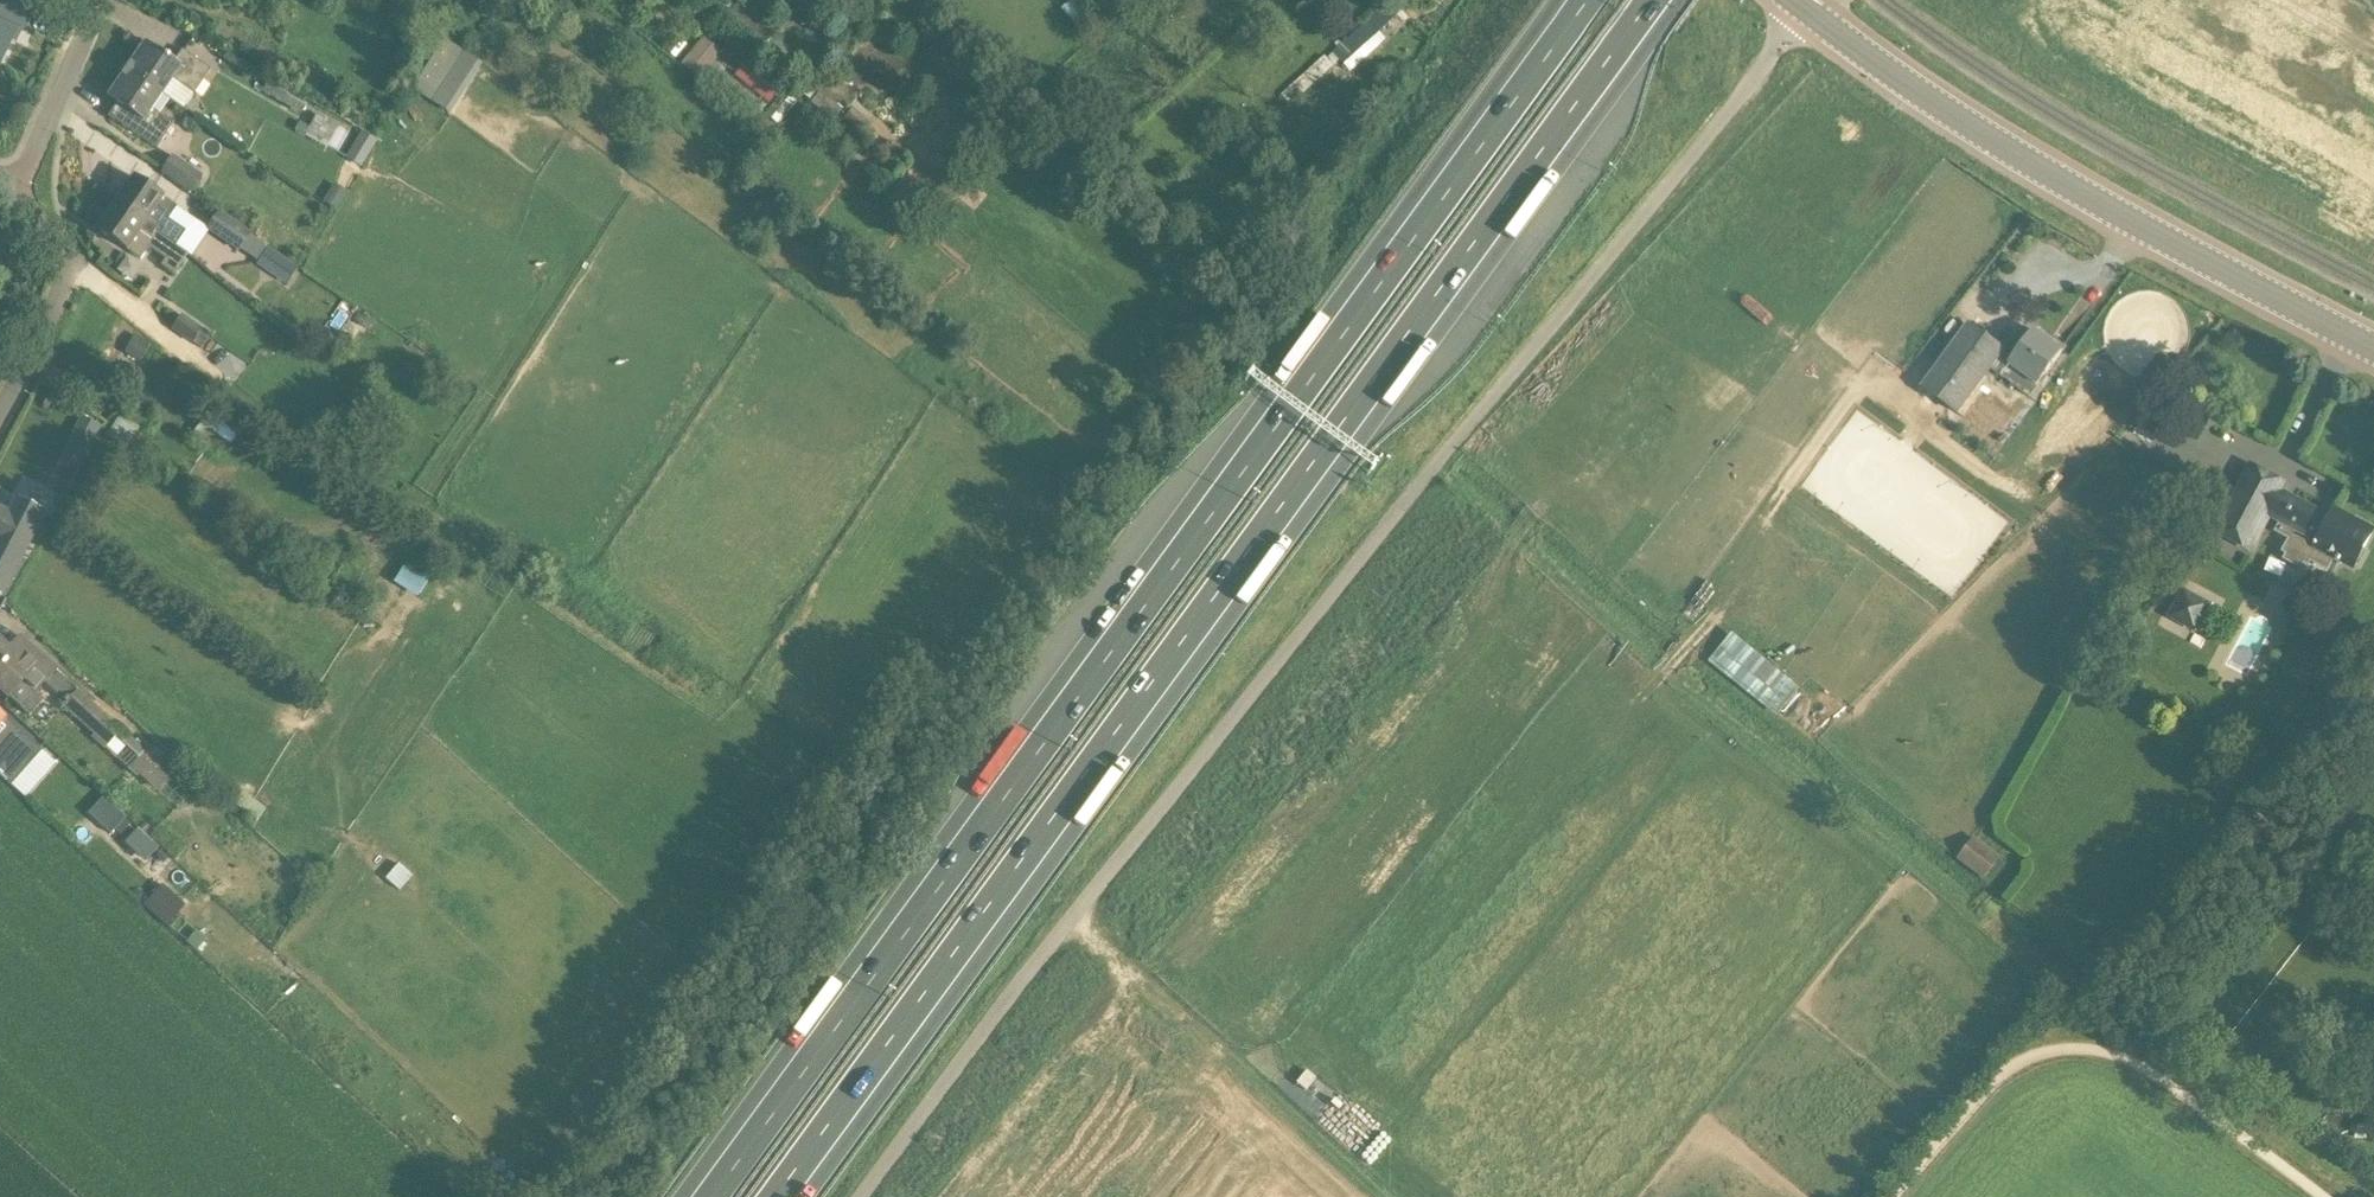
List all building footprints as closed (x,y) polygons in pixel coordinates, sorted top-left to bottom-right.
[(17,28),(23,31),(33,12),(8,0),(0,0),(0,63),(17,28)] [(644,18),(654,8),(646,0),(642,0),(634,9),(644,18)] [(727,13),(759,39),(764,44),(776,32),(770,26),(738,0),(727,13)] [(1077,27),(1088,18),(1074,0),(1071,0),(1061,8),(1077,27)] [(1339,59),(1353,72),(1396,27),(1376,8),(1314,71),(1321,78),(1339,59)] [(705,36),(680,66),(699,81),(723,51),(705,36)] [(444,39),(412,90),(450,114),(483,64),(444,39)] [(145,44),(142,49),(124,75),(160,99),(172,82),(192,97),(210,72),(182,51),(174,64),(145,44)] [(753,59),(744,70),(776,97),(785,86),(753,59)] [(124,75),(111,94),(108,99),(117,105),(108,118),(154,150),(172,126),(151,111),(160,99),(124,75)] [(269,81),(262,92),(300,115),(307,104),(269,81)] [(809,101),(815,95),(805,87),(800,93),(809,101)] [(811,103),(833,121),(843,109),(821,91),(811,103)] [(869,123),(853,109),(843,121),(860,135),(869,123)] [(296,129),(306,136),(338,153),(350,132),(340,126),(319,114),(311,128),(300,121),(296,129)] [(881,138),(870,128),(865,134),(876,143),(881,138)] [(362,168),(378,141),(362,131),(346,158),(362,168)] [(902,157),(887,143),(880,150),(895,164),(902,157)] [(162,173),(192,193),(203,177),(172,157),(162,173)] [(878,165),(871,172),(886,185),(893,178),(878,165)] [(176,247),(185,234),(167,222),(177,207),(165,199),(165,200),(134,179),(115,205),(176,247)] [(348,194),(335,185),(323,203),(336,212),(348,194)] [(975,208),(982,199),(983,197),(972,188),(963,198),(975,208)] [(167,261),(176,247),(115,205),(98,231),(141,261),(149,249),(167,261)] [(240,250),(250,237),(218,215),(208,228),(240,250)] [(268,249),(256,265),(273,277),(284,261),(268,249)] [(374,322),(363,315),(358,323),(369,330),(374,322)] [(193,343),(201,331),(182,317),(173,330),(193,344),(193,343)] [(1969,326),(1923,388),(1961,415),(1993,371),(2029,397),(2063,352),(2035,332),(2014,361),(2004,353),(2004,352),(1969,326)] [(210,337),(201,331),(193,343),(201,349),(210,337)] [(278,335),(273,342),(279,346),(284,339),(278,335)] [(142,362),(151,344),(135,336),(125,354),(142,362)] [(102,427),(81,416),(76,427),(96,438),(102,427)] [(356,443),(338,432),(331,441),(349,453),(356,443)] [(2329,571),(2336,557),(2354,567),(2372,533),(2335,513),(2331,521),(2280,494),(2285,486),(2251,468),(2218,531),(2251,549),(2269,514),(2281,521),(2278,527),(2275,533),(2289,540),(2282,553),(2287,555),(2284,560),(2303,569),(2305,565),(2310,567),(2312,563),(2329,571)] [(20,562),(14,559),(23,540),(30,543),(43,518),(18,505),(9,522),(0,518),(0,601),(20,562)] [(419,592),(430,575),(406,559),(395,576),(419,592)] [(2183,589),(2167,619),(2196,634),(2212,604),(2183,589)] [(1778,712),(1802,682),(1733,627),(1709,657),(1778,712)] [(43,683),(55,671),(20,639),(12,648),(2,638),(0,640),(0,691),(8,698),(20,709),(29,717),(44,701),(35,693),(43,683)] [(67,696),(63,701),(65,702),(61,707),(93,736),(91,738),(105,750),(106,749),(122,731),(76,689),(69,698),(67,696)] [(10,788),(42,753),(0,715),(0,779),(10,788)] [(2326,748),(2318,760),(2328,767),(2336,755),(2326,748)] [(145,751),(129,769),(137,777),(139,775),(156,790),(171,774),(145,751)] [(115,830),(125,820),(126,818),(104,798),(89,814),(111,835),(115,830)] [(115,830),(121,835),(130,824),(125,820),(115,830)] [(138,825),(125,838),(145,857),(158,844),(138,825)] [(1986,876),(2001,853),(1972,833),(1957,856),(1986,876)] [(145,906),(168,926),(186,907),(162,886),(145,906)] [(1283,1089),(1314,1116),(1337,1091),(1305,1063),(1283,1089)] [(2356,1122),(2352,1125),(2352,1132),(2357,1136),(2368,1135),(2373,1131),(2372,1125),(2366,1121),(2356,1122)]
